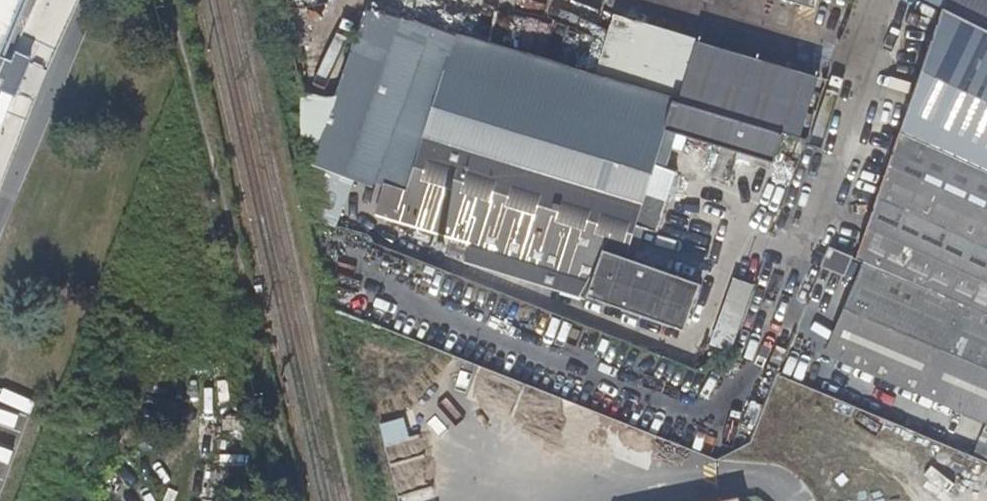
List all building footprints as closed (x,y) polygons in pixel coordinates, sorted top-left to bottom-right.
[(25,0),(0,0),(0,59),(25,0)] [(817,0),(787,0),(815,8),(817,0)] [(943,5),(942,10),(986,32),(986,0),(945,0),(943,5)] [(698,285),(634,262),(622,257),(633,226),(644,230),(656,233),(675,173),(663,168),(652,164),(663,128),(674,132),(773,161),(783,133),(548,63),(366,9),(312,157),(300,189),(315,194),(324,170),(343,177),(345,171),(387,186),(378,216),(450,239),(446,251),(464,257),(463,262),(583,300),(585,297),(681,331),(698,285)] [(899,134),(986,173),(986,32),(942,10),(921,72),(899,134)] [(663,168),(674,132),(663,128),(652,164),(663,168)] [(854,260),(863,264),(986,316),(986,173),(899,134),(854,260)] [(634,262),(644,230),(633,226),(622,257),(634,262)] [(843,277),(851,259),(829,249),(821,268),(843,277)] [(973,458),(986,463),(986,316),(863,264),(825,357),(986,426),(973,458)] [(709,344),(730,352),(755,285),(734,277),(709,344)]
